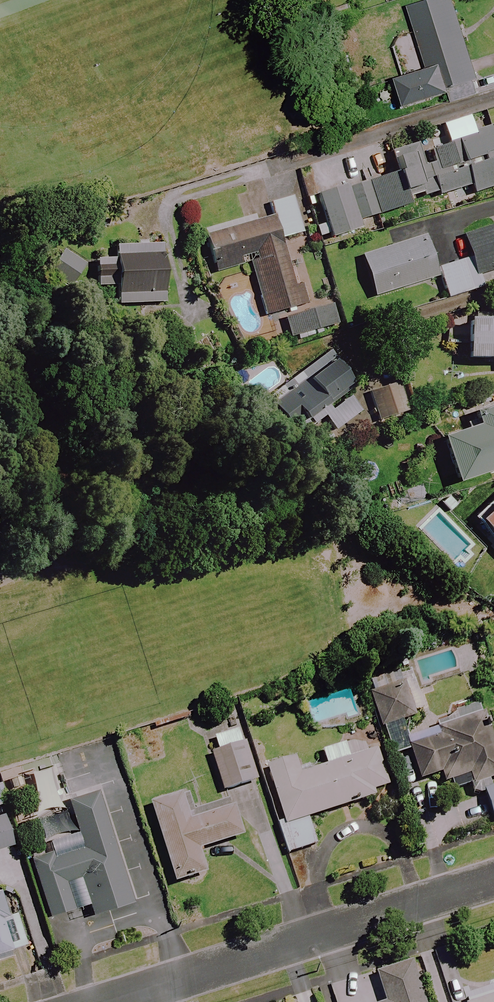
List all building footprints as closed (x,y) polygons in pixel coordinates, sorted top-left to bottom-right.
[(456,0),(435,0),(410,7),(427,69),(399,77),(407,106),(448,95),(450,103),(481,95),(456,0)] [(491,131),(423,152),(420,143),(389,152),(395,172),(316,196),(329,239),(360,229),(358,222),(407,207),(403,194),(418,189),(422,201),(468,187),(471,196),(493,189),(493,142),(491,131)] [(301,234),(292,198),(269,204),(271,214),(203,232),(214,274),(250,265),(264,317),(281,312),(288,339),(336,326),(331,305),(308,311),(301,286),(293,288),(280,240),(301,234)] [(463,237),(470,259),(437,269),(446,300),(482,289),(478,276),(493,271),(493,227),(463,237)] [(436,279),(424,238),(361,257),(373,298),(436,279)] [(135,246),(136,257),(115,258),(115,261),(96,261),(96,275),(119,274),(119,306),(163,305),(162,246),(135,246)] [(482,322),(482,315),(468,314),(464,361),(493,363),(493,323),(482,322)] [(352,384),(331,352),(266,396),(291,433),(305,423),(320,414),(332,432),(361,413),(345,389),(352,384)] [(471,413),(475,427),(439,438),(454,485),(493,472),(493,406),(471,413)] [(477,522),(493,540),(493,506),(477,522)] [(479,700),(457,706),(461,721),(425,732),(427,740),(408,746),(419,782),(441,775),(446,793),(493,779),(493,748),(479,700)] [(216,753),(211,754),(222,793),(254,784),(240,731),(212,739),(216,753)] [(387,788),(372,739),(322,754),(326,768),(300,776),(295,760),(267,768),(282,817),(276,819),(287,855),(316,846),(307,819),(374,799),(372,793),(387,788)] [(483,792),(493,826),(493,788),(483,792)] [(131,904),(96,791),(67,800),(82,850),(52,859),(50,853),(31,859),(49,918),(88,906),(91,916),(131,904)] [(190,821),(183,797),(151,806),(173,881),(205,872),(199,851),(242,838),(233,809),(190,821)] [(12,847),(2,816),(0,817),(0,850),(12,847)] [(6,917),(0,897),(0,955),(27,946),(17,913),(6,917)] [(415,962),(388,971),(391,979),(378,983),(384,1001),(423,1001),(417,985),(422,984),(415,962)] [(464,997),(465,1001),(493,1001),(493,989),(464,997)]
